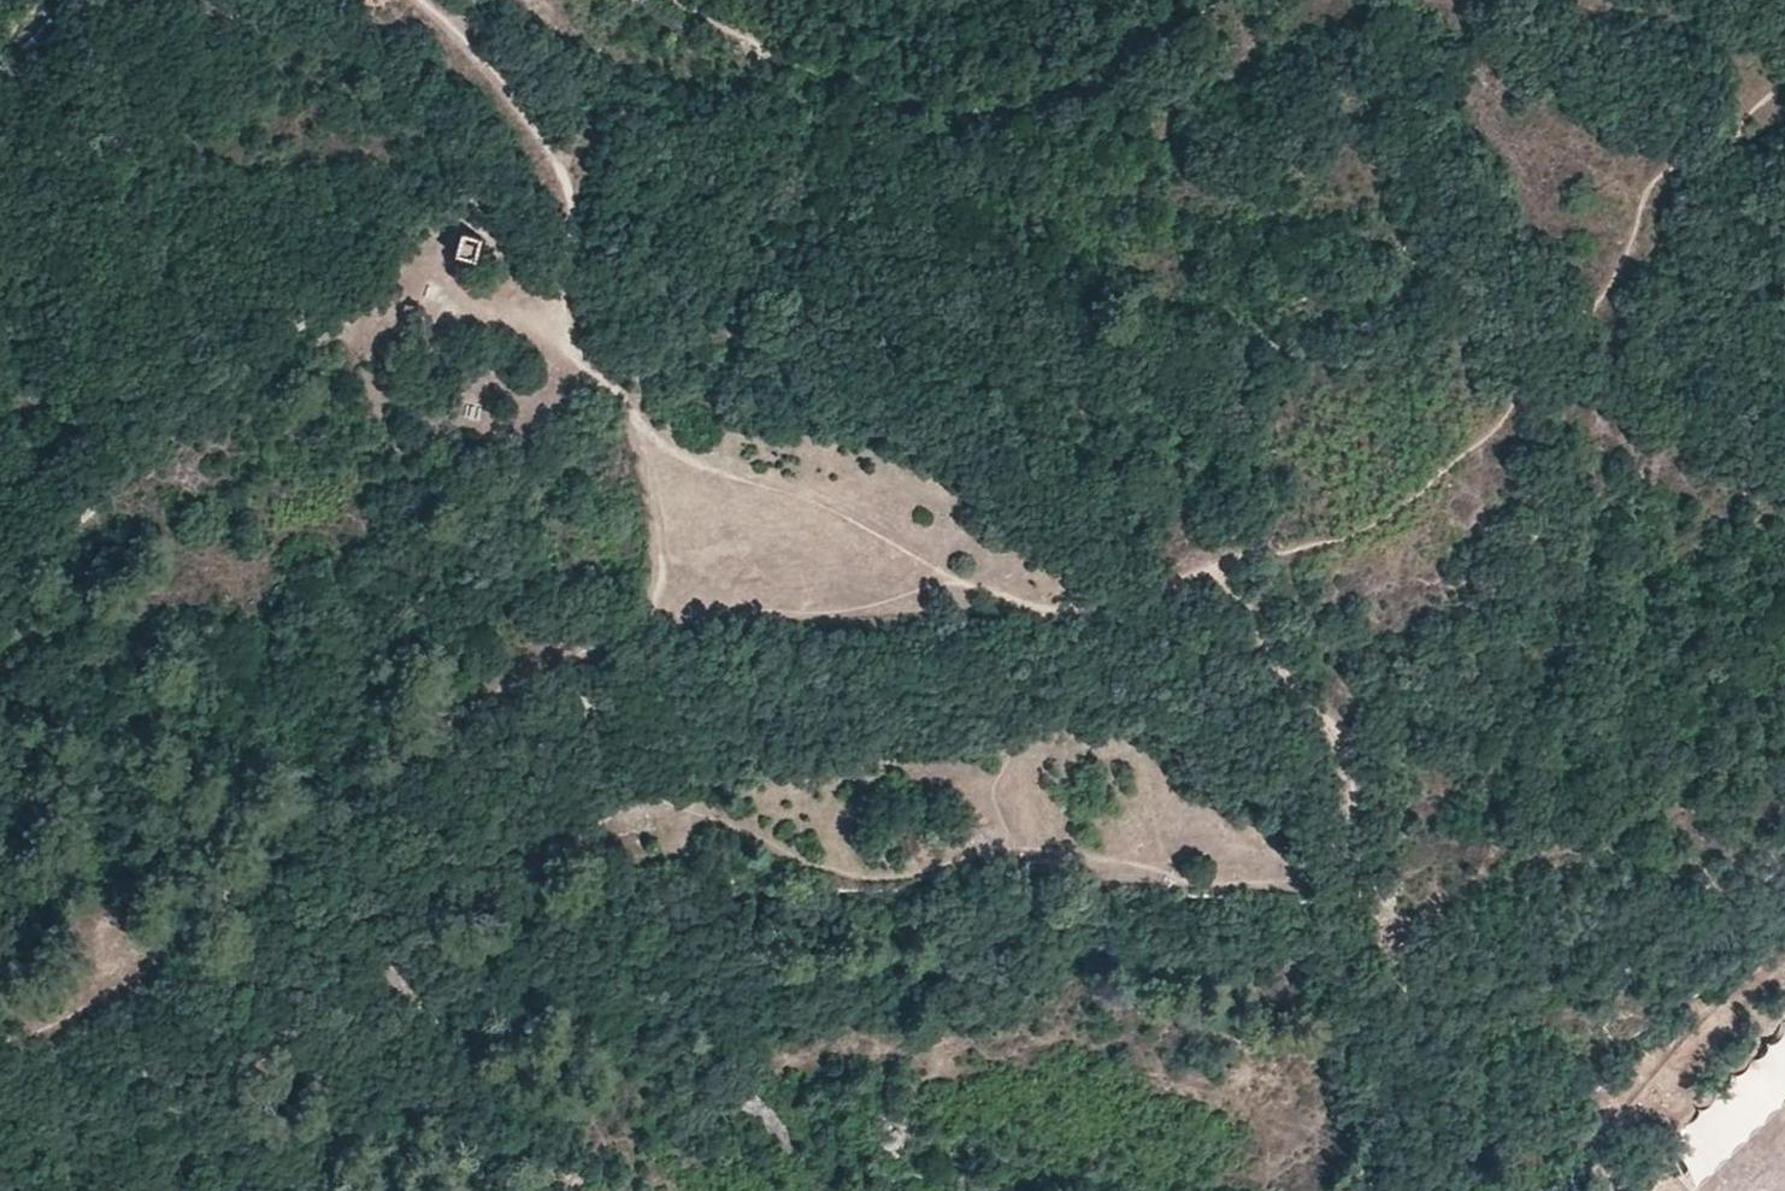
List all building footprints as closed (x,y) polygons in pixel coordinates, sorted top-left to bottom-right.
[(482,239),(460,235),(455,260),(477,265),(482,239)] [(1697,1182),(1784,1099),(1784,1020),(1658,1141),(1697,1182)]
